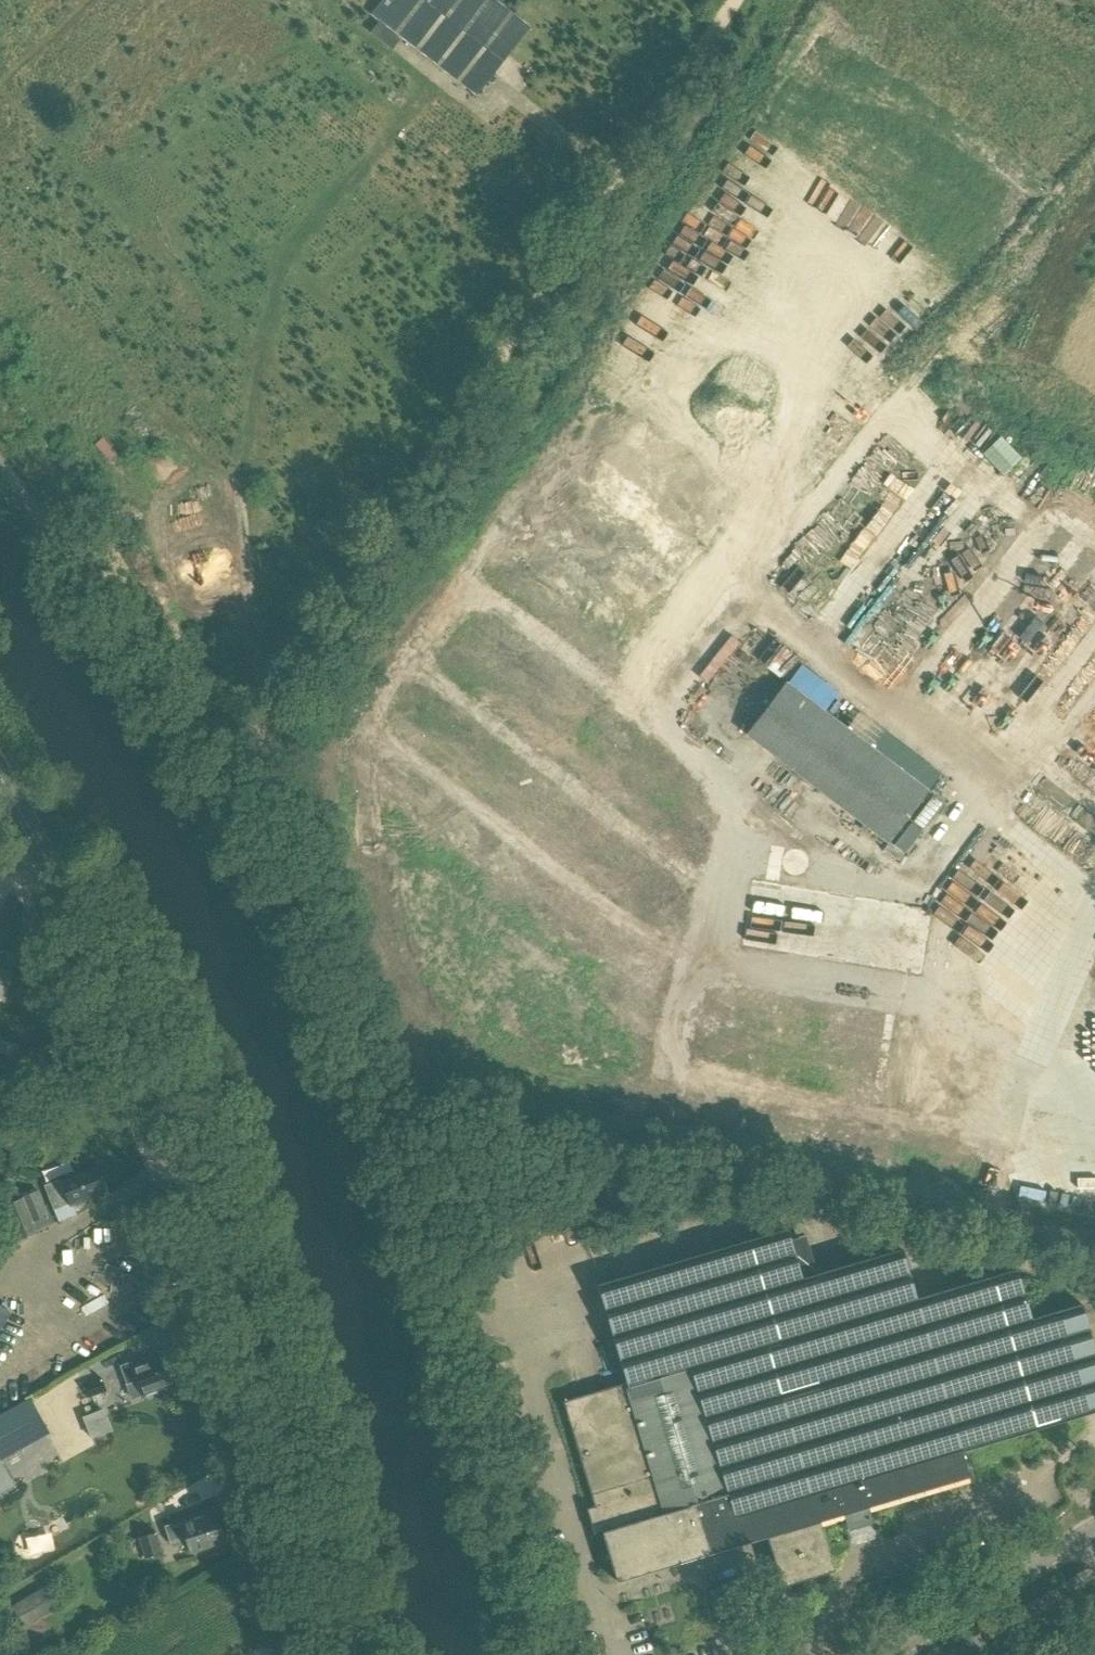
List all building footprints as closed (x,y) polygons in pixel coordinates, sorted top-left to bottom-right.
[(372,14),(476,96),(509,55),(530,28),(494,0),(382,0),(372,14)] [(1008,488),(999,499),(1011,510),(1020,499),(1008,488)] [(756,679),(772,642),(763,638),(756,652),(730,641),(720,663),(756,679)] [(744,735),(773,757),(887,845),(929,790),(910,776),(891,762),(874,748),(846,727),(786,681),(744,735)] [(891,762),(910,776),(918,765),(899,751),(891,762)] [(1027,801),(1046,816),(1055,807),(1035,791),(1027,801)] [(782,852),(801,861),(806,848),(787,840),(782,852)] [(481,873),(478,881),(500,889),(503,881),(481,873)] [(746,875),(736,941),(918,966),(927,900),(746,875)] [(973,917),(966,925),(985,941),(992,932),(973,917)] [(6,997),(11,975),(0,973),(0,996),(6,997)] [(739,1029),(750,1009),(741,1004),(731,1025),(739,1029)] [(914,1061),(940,1065),(942,1051),(916,1047),(914,1061)] [(1035,1083),(1028,1141),(1094,1149),(1094,1090),(1035,1083)] [(966,1138),(969,1123),(953,1120),(950,1135),(966,1138)] [(61,1178),(44,1185),(54,1209),(58,1221),(74,1215),(70,1205),(73,1204),(76,1206),(83,1204),(84,1200),(104,1192),(94,1165),(61,1178)] [(1029,1200),(1094,1208),(1094,1182),(1032,1174),(1029,1200)] [(47,1216),(37,1190),(4,1203),(17,1238),(36,1230),(33,1221),(47,1216)] [(119,1205),(96,1220),(104,1232),(127,1217),(119,1205)] [(1007,1240),(1019,1242),(1023,1222),(1011,1220),(1007,1240)] [(563,1401),(605,1544),(594,1547),(601,1568),(611,1565),(616,1581),(766,1537),(781,1585),(833,1570),(819,1521),(969,1477),(961,1450),(1094,1411),(1094,1353),(1081,1305),(1031,1320),(1016,1269),(915,1299),(901,1249),(801,1279),(786,1229),(598,1285),(626,1382),(563,1401)] [(10,1313),(0,1306),(0,1329),(10,1313)] [(120,1366),(132,1398),(175,1383),(165,1355),(133,1366),(132,1361),(120,1366)] [(83,1383),(88,1398),(106,1391),(101,1378),(83,1383)] [(0,1414),(0,1450),(43,1427),(28,1399),(0,1414)] [(172,1524),(166,1526),(171,1543),(187,1538),(191,1552),(224,1541),(215,1513),(182,1523),(182,1524),(173,1527),(172,1524)] [(156,1531),(139,1536),(145,1557),(163,1552),(156,1531)] [(705,1589),(709,1605),(735,1598),(731,1581),(705,1589)] [(61,1607),(48,1585),(5,1610),(18,1632),(61,1607)]
